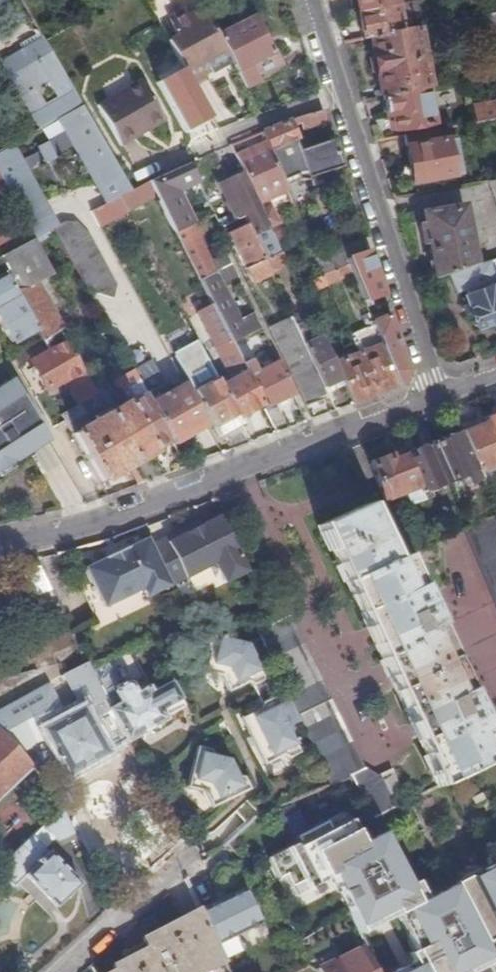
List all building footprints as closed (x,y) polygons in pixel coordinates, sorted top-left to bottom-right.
[(358,9),(358,11),(407,2),(407,0),(351,0),(352,10),(358,9)] [(358,11),(361,27),(340,31),(343,43),(371,37),(401,31),(398,19),(410,17),(407,2),(358,11)] [(176,34),(167,39),(190,82),(204,75),(200,66),(205,63),(210,71),(230,61),(216,34),(202,6),(188,14),(185,8),(167,17),(176,34)] [(489,13),(456,20),(461,46),(461,47),(495,41),(489,13)] [(253,15),(216,34),(230,61),(237,74),(244,88),(255,82),(248,65),(272,53),(253,15)] [(446,36),(448,48),(461,46),(456,20),(436,24),(438,38),(446,36)] [(375,73),(377,74),(381,96),(426,88),(429,88),(418,28),(401,31),(371,37),(374,55),(372,55),(370,58),(372,71),(375,73)] [(54,34),(44,38),(53,54),(57,61),(67,55),(54,34)] [(1,62),(31,115),(39,130),(58,119),(83,105),(69,81),(58,87),(43,60),(53,54),(44,38),(44,37),(1,62)] [(272,53),(248,65),(255,82),(279,69),(272,53)] [(53,54),(43,60),(58,87),(69,81),(65,75),(57,61),(53,54)] [(163,121),(141,81),(98,106),(121,146),(163,121)] [(394,130),(432,124),(426,88),(381,96),(384,116),(391,115),(394,130)] [(472,105),(475,122),(495,118),(495,100),(472,105)] [(83,105),(58,119),(105,202),(119,196),(130,190),(83,105)] [(292,126),(299,124),(301,129),(326,121),(322,109),(299,116),(297,117),(266,130),(260,132),(264,142),(268,150),(283,186),(297,181),(307,181),(306,178),(340,166),(332,139),(297,150),(294,139),(296,137),(292,126)] [(14,144),(33,133),(30,127),(0,144),(0,152),(14,144)] [(444,128),(403,135),(405,146),(446,139),(444,128)] [(446,139),(405,146),(409,169),(414,168),(416,182),(452,175),(446,139)] [(268,150),(264,142),(234,155),(238,163),(268,150)] [(0,152),(0,178),(12,200),(24,222),(34,239),(35,239),(54,229),(58,226),(14,144),(0,152)] [(238,163),(243,173),(254,196),(266,190),(269,198),(286,191),(283,186),(268,150),(238,163)] [(189,163),(148,181),(166,217),(183,208),(175,191),(198,181),(189,163)] [(227,200),(232,212),(216,219),(220,228),(225,225),(243,217),(251,235),(268,227),(261,212),(257,203),(254,196),(243,173),(226,180),(233,197),(227,200)] [(12,200),(0,178),(0,197),(4,204),(12,200)] [(487,180),(495,204),(495,179),(487,180)] [(266,190),(254,196),(257,203),(269,198),(266,190)] [(119,196),(105,202),(112,215),(125,208),(119,196)] [(430,253),(432,253),(436,278),(440,276),(447,274),(473,265),(464,205),(423,213),(424,224),(420,225),(423,242),(428,242),(430,253)] [(183,208),(166,217),(175,233),(191,225),(183,208)] [(269,208),(261,212),(268,227),(276,223),(269,208)] [(243,217),(225,225),(245,268),(252,282),(270,273),(263,260),(251,235),(243,217)] [(34,239),(24,222),(0,235),(0,239),(0,240),(0,256),(34,239)] [(54,229),(65,251),(88,291),(111,299),(116,286),(108,284),(105,283),(104,273),(103,263),(89,237),(79,236),(75,236),(75,231),(76,224),(64,223),(58,226),(54,229)] [(75,231),(75,236),(79,236),(89,237),(76,224),(75,231)] [(191,225),(175,233),(198,280),(230,264),(224,253),(215,257),(219,264),(212,267),(191,225)] [(6,277),(36,328),(43,340),(45,339),(59,330),(33,284),(53,274),(35,239),(34,239),(0,256),(0,266),(3,272),(6,277)] [(341,246),(313,254),(322,274),(333,269),(347,263),(345,258),(341,246)] [(280,251),(263,260),(270,273),(286,265),(280,251)] [(347,263),(351,272),(362,301),(382,294),(368,251),(345,258),(347,263)] [(492,327),(495,325),(495,280),(488,260),(473,265),(447,274),(454,294),(463,290),(466,296),(464,297),(474,326),(478,327),(490,323),(492,327)] [(104,273),(105,283),(108,284),(116,286),(106,268),(103,263),(104,273)] [(333,269),(337,278),(351,272),(347,263),(333,269)] [(230,264),(198,280),(214,311),(223,329),(231,344),(260,328),(252,312),(240,318),(221,283),(235,276),(230,264)] [(307,281),(311,290),(326,283),(322,274),(307,281)] [(436,278),(429,280),(432,287),(442,283),(440,276),(436,278)] [(10,342),(36,328),(6,277),(0,281),(0,323),(10,342)] [(214,311),(199,318),(209,337),(223,329),(214,311)] [(370,320),(372,324),(397,386),(401,385),(407,371),(388,313),(370,320)] [(368,314),(361,316),(365,327),(372,324),(370,320),(368,314)] [(296,315),(291,318),(324,387),(340,380),(332,362),(320,337),(314,340),(305,321),(300,323),(296,315)] [(267,328),(304,405),(328,396),(326,391),(324,387),(291,318),(267,328)] [(348,334),(356,352),(375,394),(397,386),(372,324),(365,327),(348,334)] [(219,384),(237,418),(262,406),(241,364),(231,344),(223,329),(209,337),(208,338),(227,375),(228,380),(219,384)] [(46,389),(63,379),(78,406),(96,395),(59,330),(45,339),(43,340),(49,351),(30,361),(46,389)] [(22,364),(28,353),(26,349),(12,357),(18,366),(22,364)] [(356,352),(332,362),(340,380),(342,383),(352,403),(375,394),(356,352)] [(249,359),(241,364),(262,406),(263,408),(293,394),(276,361),(255,372),(249,359)] [(215,378),(206,360),(183,372),(218,435),(240,424),(237,418),(219,384),(215,378)] [(136,399),(125,405),(151,451),(171,440),(145,394),(132,370),(123,375),(125,380),(136,399)] [(179,376),(164,384),(170,396),(185,388),(181,381),(179,376)] [(125,380),(115,385),(125,403),(125,405),(136,399),(125,380)] [(342,383),(340,380),(324,387),(326,391),(342,383)] [(13,381),(0,389),(0,470),(24,455),(22,452),(46,437),(13,381)] [(164,384),(145,394),(171,440),(203,422),(188,394),(185,388),(170,396),(164,384)] [(64,419),(64,421),(99,483),(151,452),(151,451),(125,405),(125,403),(89,424),(81,410),(79,411),(64,419)] [(79,411),(76,406),(61,415),(64,419),(79,411)] [(485,422),(495,447),(495,417),(485,422)] [(466,439),(478,469),(480,472),(481,472),(495,466),(495,447),(485,422),(463,430),(462,431),(466,439)] [(453,436),(435,444),(451,480),(478,469),(466,439),(456,443),(453,436)] [(419,457),(408,461),(419,485),(422,491),(451,480),(435,444),(417,450),(419,457)] [(369,462),(384,499),(419,485),(408,461),(403,449),(398,451),(401,458),(392,461),(390,454),(369,462)] [(398,451),(390,454),(392,461),(401,458),(398,451)] [(432,774),(439,788),(495,759),(495,757),(449,655),(404,555),(393,559),(368,504),(319,526),(330,551),(334,549),(377,643),(415,726),(436,772),(432,774)] [(468,526),(495,594),(495,514),(471,524),(468,526)] [(178,531),(152,544),(172,585),(211,565),(217,568),(225,583),(248,571),(219,516),(181,535),(178,531)] [(152,544),(149,538),(128,547),(107,558),(86,567),(93,582),(105,607),(144,590),(148,598),(172,585),(152,544)] [(106,556),(107,558),(128,547),(127,546),(106,556)] [(18,563),(45,617),(60,609),(37,559),(18,563)] [(258,630),(317,755),(316,755),(331,784),(332,785),(350,778),(373,820),(396,809),(406,804),(394,774),(381,781),(361,772),(344,735),(286,617),(275,622),(274,622),(258,630)] [(206,648),(223,688),(258,673),(240,633),(206,648)] [(71,644),(52,653),(57,663),(76,655),(71,644)] [(146,661),(141,650),(91,674),(97,687),(146,661)] [(119,752),(115,746),(126,740),(109,710),(105,701),(97,687),(91,674),(91,673),(87,664),(64,675),(82,709),(41,731),(66,776),(108,753),(110,757),(119,752)] [(121,704),(109,710),(126,740),(127,742),(167,720),(166,718),(183,708),(184,707),(172,684),(169,684),(152,694),(149,688),(138,694),(132,683),(126,682),(117,687),(115,694),(121,704)] [(33,767),(34,766),(5,718),(15,711),(27,704),(22,696),(14,683),(0,691),(0,798),(33,767)] [(5,718),(34,766),(33,767),(48,790),(59,783),(15,711),(5,718)] [(244,789),(223,747),(196,761),(199,765),(185,772),(204,809),(244,789)] [(409,825),(412,823),(419,837),(427,832),(411,801),(406,804),(396,809),(403,823),(409,825)] [(59,843),(61,846),(75,839),(60,809),(43,825),(59,843)] [(312,840),(307,830),(263,852),(269,865),(280,860),(278,856),(312,840)] [(47,853),(31,836),(0,866),(0,876),(13,889),(17,885),(48,915),(80,884),(48,852),(47,853)] [(320,888),(319,885),(333,879),(327,869),(312,840),(278,856),(280,860),(269,865),(288,901),(316,888),(317,890),(320,888)] [(454,884),(467,909),(485,944),(495,938),(495,854),(485,860),(488,866),(454,884)] [(405,971),(432,971),(434,969),(376,858),(353,869),(405,971)] [(340,863),(327,869),(333,879),(335,878),(345,873),(340,863)] [(243,889),(201,909),(217,944),(260,924),(243,889)] [(115,970),(112,971),(202,971),(224,960),(217,944),(201,909),(144,938),(146,942),(150,949),(131,958),(114,966),(115,970)] [(284,919),(301,940),(302,941),(325,927),(317,914),(307,919),(300,909),(284,919)] [(467,909),(448,918),(457,935),(449,938),(444,930),(434,936),(436,939),(433,941),(432,942),(434,945),(434,947),(448,971),(476,971),(479,970),(479,971),(495,971),(495,965),(467,909)] [(150,949),(146,942),(128,951),(131,958),(150,949)] [(324,971),(380,971),(368,948),(323,971),(324,971)]
